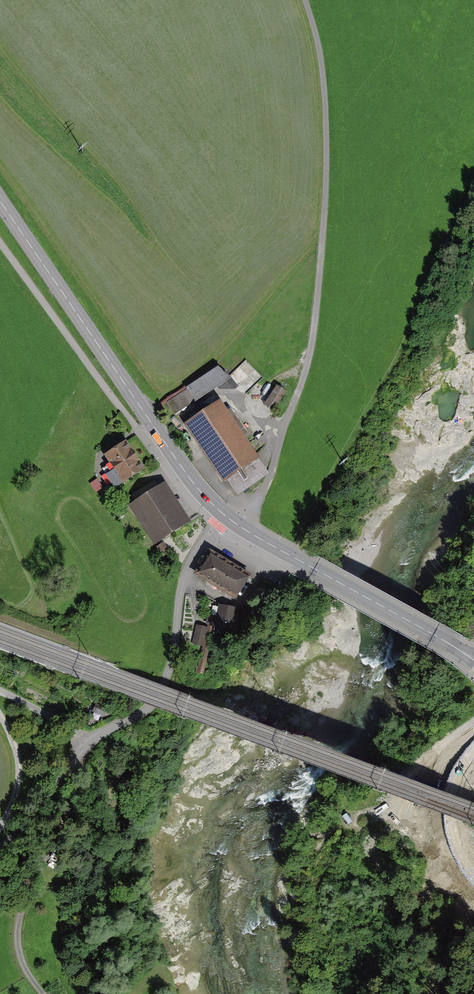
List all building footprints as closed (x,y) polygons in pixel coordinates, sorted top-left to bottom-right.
[(247,362),(231,375),(243,390),(259,378),(247,362)] [(219,368),(167,403),(175,415),(228,380),(219,368)] [(287,392),(277,386),(263,406),(273,413),(287,392)] [(220,402),(184,426),(223,484),(226,482),(237,497),(267,477),(257,462),(260,460),(220,402)] [(126,436),(104,451),(123,479),(145,465),(126,436)] [(165,478),(128,502),(154,542),(191,519),(165,478)] [(251,571),(209,545),(193,571),(236,596),(251,571)] [(245,606),(219,601),(214,630),(240,634),(245,606)] [(206,624),(194,623),(191,643),(203,645),(206,624)]
